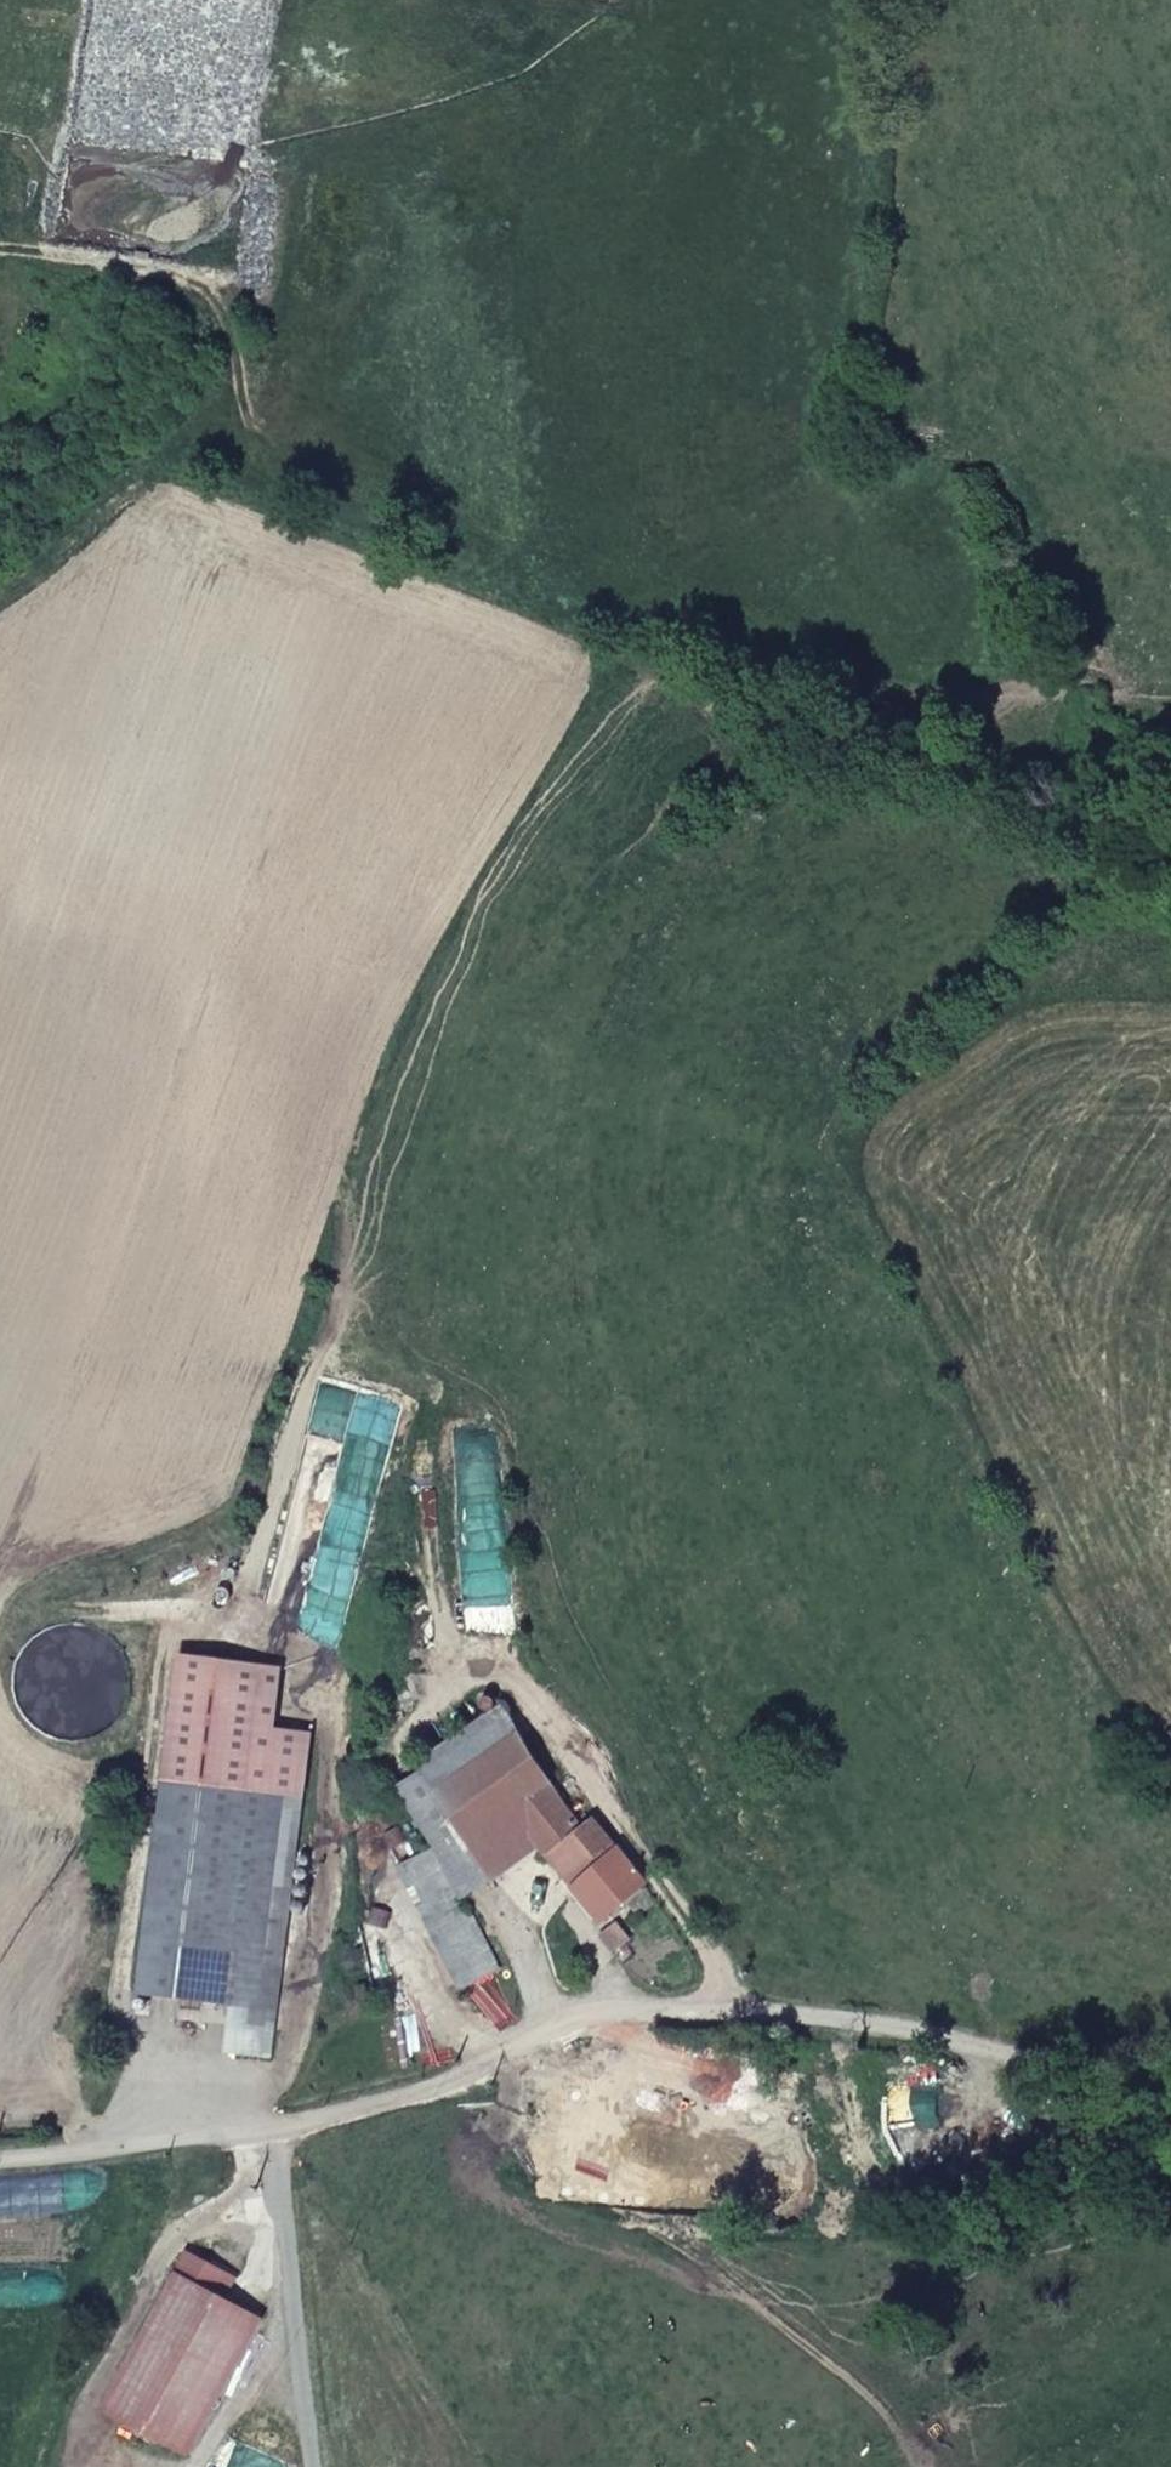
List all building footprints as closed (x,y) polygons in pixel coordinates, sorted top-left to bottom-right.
[(503,1707),(421,1763),(493,1881),(514,1863),(489,1831),(512,1813),(537,1845),(602,1923),(645,1888),(601,1829),(587,1819),(578,1826),(521,1742),(525,1739),(503,1707)] [(282,1794),(165,1780),(138,1994),(231,2004),(229,2024),(273,2030),(281,1969),(260,1966),(282,1794)] [(489,1831),(514,1863),(537,1845),(512,1813),(489,1831)] [(625,1938),(614,1926),(602,1937),(612,1950),(625,1938)] [(629,2081),(700,2100),(760,2117),(773,2065),(642,2031),(629,2081)] [(620,2114),(692,2134),(700,2100),(629,2081),(620,2114)] [(103,2408),(126,2420),(190,2453),(260,2319),(216,2297),(228,2275),(184,2252),(103,2408)]
